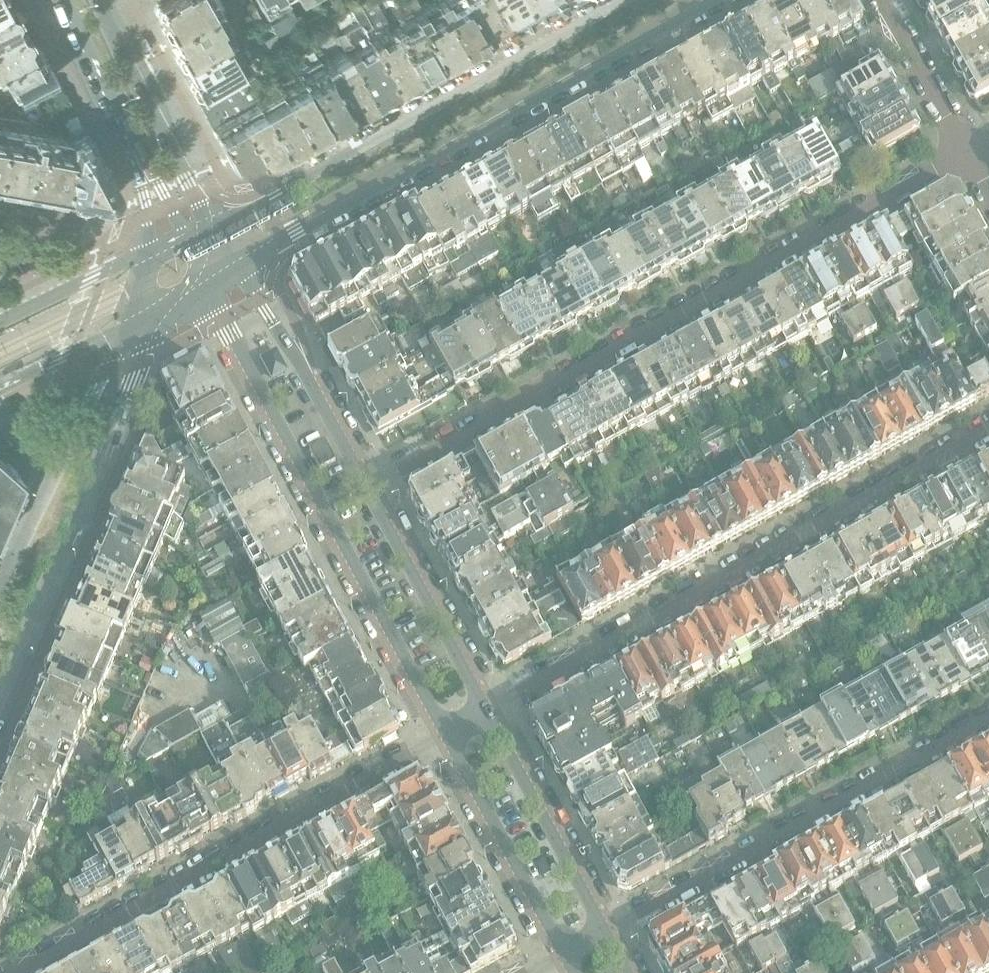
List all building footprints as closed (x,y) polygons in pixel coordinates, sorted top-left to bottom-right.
[(219,0),(166,0),(158,5),(155,12),(161,21),(159,26),(164,35),(169,36),(218,9),(222,6),(219,0)] [(259,8),(274,0),(254,0),(259,8)] [(313,0),(310,0),(319,15),(320,15),(324,22),(326,21),(313,0)] [(326,21),(343,11),(339,3),(324,11),(318,0),(313,0),(326,21)] [(389,26),(378,9),(386,4),(384,0),(362,0),(348,8),(357,23),(393,90),(403,84),(404,86),(411,83),(417,79),(416,77),(389,26)] [(433,0),(419,8),(415,0),(403,0),(408,9),(409,9),(438,62),(446,58),(452,60),(459,56),(460,51),(433,0)] [(433,0),(460,51),(469,46),(474,47),(475,48),(482,44),(482,43),(483,38),(462,0),(433,0)] [(491,0),(462,0),(483,38),(485,40),(486,39),(485,37),(490,35),(493,38),(502,33),(501,28),(505,26),(491,0)] [(521,0),(491,0),(505,26),(506,27),(507,27),(507,26),(518,20),(519,22),(527,18),(526,15),(528,14),(521,0)] [(551,0),(521,0),(528,14),(530,13),(532,16),(544,9),(543,6),(551,1),(551,0)] [(818,50),(790,0),(783,4),(777,3),(769,7),(768,11),(796,61),(818,50)] [(820,0),(790,0),(818,50),(831,42),(844,65),(830,72),(841,91),(864,78),(860,70),(820,0)] [(850,0),(820,0),(860,70),(879,61),(880,55),(850,0)] [(941,0),(926,0),(917,5),(920,11),(926,13),(942,3),(941,0)] [(979,12),(971,0),(954,0),(951,2),(945,6),(927,16),(926,21),(930,28),(935,29),(939,36),(979,12)] [(19,32),(15,24),(17,19),(12,10),(7,9),(0,13),(0,41),(19,32)] [(232,37),(223,23),(226,22),(218,9),(169,36),(176,49),(174,50),(173,55),(172,56),(177,64),(178,64),(183,65),(230,38),(232,37)] [(409,9),(408,9),(395,16),(398,22),(389,26),(416,77),(425,72),(430,73),(437,69),(438,65),(439,64),(438,62),(409,9)] [(988,34),(988,16),(985,9),(979,12),(939,36),(943,43),(941,48),(945,56),(951,57),(988,34)] [(261,21),(255,10),(246,15),(252,25),(261,21)] [(774,74),(788,66),(792,72),(793,71),(798,81),(804,92),(812,88),(809,84),(796,61),(768,11),(768,13),(760,17),(755,15),(747,20),(746,25),(774,74)] [(315,26),(310,17),(299,24),(304,33),(315,26)] [(283,25),(280,19),(270,24),(274,30),(283,25)] [(393,90),(357,23),(342,32),(335,36),(344,52),(371,101),(372,100),(372,101),(378,97),(379,96),(384,98),(392,94),(392,93),(393,90)] [(774,74),(746,25),(737,30),(732,28),(724,33),(722,38),(751,87),(774,74)] [(31,54),(28,48),(27,46),(29,41),(24,33),(19,32),(0,41),(0,71),(31,54)] [(988,63),(988,34),(951,57),(955,64),(953,69),(957,77),(962,79),(988,63)] [(258,59),(281,46),(274,35),(251,48),(258,59)] [(246,66),(230,38),(183,65),(190,78),(188,79),(187,84),(191,92),(192,92),(197,93),(237,72),(246,66)] [(751,87),(722,38),(715,42),(709,41),(701,45),(700,50),(727,100),(731,106),(736,116),(737,115),(739,118),(760,106),(757,99),(751,87)] [(727,100),(700,50),(692,55),(683,56),(677,63),(705,112),(727,100)] [(371,101),(344,52),(321,64),(349,114),(356,110),(356,109),(361,110),(362,111),(370,106),(369,106),(371,101)] [(52,75),(45,62),(44,60),(42,60),(40,60),(38,61),(35,54),(34,54),(33,54),(32,54),(32,53),(31,54),(0,71),(0,86),(1,87),(5,85),(13,98),(16,97),(17,99),(50,80),(52,77),(52,75)] [(349,114),(321,64),(318,59),(306,65),(305,63),(293,69),(297,76),(326,126),(327,128),(335,123),(338,124),(348,119),(348,116),(349,115),(349,114)] [(864,78),(883,68),(879,61),(860,70),(864,78)] [(705,112),(677,63),(676,62),(674,63),(675,64),(670,67),(667,64),(653,72),(655,75),(683,124),(705,112)] [(962,79),(966,85),(965,91),(969,99),(974,100),(988,92),(988,63),(962,79)] [(848,114),(895,88),(894,88),(896,83),(892,75),(886,74),(883,68),(864,78),(841,91),(837,93),(841,102),(845,100),(851,111),(848,113),(848,114)] [(283,153),(248,91),(237,72),(197,93),(195,99),(209,124),(232,111),(260,164),(268,160),(269,163),(284,155),(283,153)] [(841,91),(830,72),(809,84),(812,88),(820,103),(837,93),(841,91)] [(683,124),(655,75),(654,76),(655,79),(651,81),(649,76),(648,75),(646,75),(638,80),(637,80),(637,81),(637,83),(639,87),(636,91),(634,87),(633,88),(633,89),(662,138),(673,131),(678,141),(683,139),(687,146),(693,142),(683,124)] [(326,126),(297,76),(276,88),(304,139),(312,134),(316,136),(317,136),(325,132),(325,131),(326,126)] [(113,185),(59,83),(44,91),(62,127),(67,135),(66,136),(66,137),(58,195),(100,202),(104,202),(108,201),(111,199),(113,196),(114,192),(114,188),(113,185)] [(304,139),(276,88),(264,95),(259,85),(248,91),(283,153),(284,152),(291,148),(292,150),(304,143),(304,142),(305,141),(304,139)] [(865,134),(907,110),(906,109),(908,104),(904,96),(898,95),(895,88),(848,114),(853,123),(858,121),(864,132),(865,134)] [(662,138),(633,89),(626,93),(620,91),(612,95),(611,101),(639,150),(662,138)] [(32,109),(27,100),(19,104),(24,113),(32,109)] [(639,150),(611,101),(604,105),(602,100),(587,109),(589,112),(624,174),(635,167),(642,181),(653,175),(639,150)] [(898,143),(918,131),(920,126),(919,124),(916,118),(910,116),(907,110),(865,134),(864,132),(829,153),(832,159),(855,146),(857,150),(860,148),(867,160),(885,150),(886,152),(898,145),(898,143)] [(260,164),(232,111),(209,124),(235,173),(242,169),(244,172),(245,172),(250,173),(250,174),(259,169),(258,168),(260,164)] [(624,174),(589,112),(580,117),(576,115),(568,119),(567,124),(594,173),(608,165),(631,207),(634,205),(639,202),(624,174)] [(40,133),(39,132),(40,123),(0,116),(0,184),(18,187),(23,160),(35,162),(40,133)] [(715,130),(709,118),(703,122),(709,133),(715,130)] [(594,173),(567,124),(559,128),(554,127),(547,131),(545,136),(544,137),(579,199),(602,187),(594,173)] [(826,147),(818,131),(814,125),(804,130),(805,131),(793,138),(820,188),(832,181),(832,177),(840,173),(832,159),(829,153),(826,147)] [(833,143),(825,128),(818,131),(826,147),(833,143)] [(58,195),(66,137),(40,133),(35,162),(23,160),(18,187),(58,195)] [(579,199),(544,137),(538,140),(533,139),(526,143),(524,148),(551,197),(563,190),(571,204),(579,199)] [(820,188),(793,138),(792,138),(788,137),(770,147),(771,149),(770,149),(797,197),(805,193),(809,195),(820,188)] [(669,151),(664,142),(656,147),(661,156),(669,151)] [(551,197),(524,148),(516,152),(511,151),(504,155),(502,160),(530,208),(531,208),(551,197)] [(797,197),(770,149),(761,154),(765,162),(753,168),(777,212),(789,205),(790,201),(797,197)] [(530,208),(502,160),(500,157),(481,168),(481,172),(508,221),(510,220),(509,219),(520,212),(521,213),(530,208)] [(724,166),(719,157),(711,162),(715,171),(724,166)] [(777,212),(753,168),(742,175),(738,168),(728,173),(755,221),(762,217),(766,218),(777,212)] [(508,221),(481,172),(474,176),(469,174),(461,179),(460,183),(487,232),(508,221)] [(755,221),(728,173),(719,178),(723,186),(711,192),(735,236),(747,229),(747,225),(755,221)] [(685,186),(682,179),(677,181),(680,188),(685,186)] [(487,232),(460,183),(452,188),(448,187),(440,191),(439,195),(472,254),(478,265),(500,253),(487,232)] [(914,232),(964,205),(958,194),(948,191),(887,225),(897,242),(907,237),(904,231),(911,226),(914,232)] [(735,236),(711,192),(699,199),(695,192),(685,197),(712,245),(719,241),(723,242),(735,236)] [(472,254),(439,195),(418,208),(450,266),(450,267),(472,254)] [(712,245),(685,197),(676,202),(680,209),(668,216),(692,260),(704,253),(705,249),(712,245)] [(450,266),(418,208),(416,204),(395,216),(428,276),(437,271),(438,272),(450,266)] [(924,250),(974,222),(964,205),(914,232),(924,250)] [(692,260),(668,216),(657,222),(653,215),(642,221),(669,268),(677,264),(681,266),(692,260)] [(428,276),(395,216),(373,228),(401,278),(409,292),(430,281),(428,277),(429,277),(428,276)] [(669,268),(642,221),(633,226),(637,233),(626,240),(650,284),(662,277),(662,273),(669,268)] [(933,267),(984,239),(974,222),(924,250),(933,267)] [(913,271),(906,259),(897,242),(887,225),(864,237),(891,284),(907,313),(920,306),(903,277),(913,271)] [(401,278),(373,228),(353,239),(387,300),(399,294),(392,283),(401,278)] [(891,284),(864,237),(844,249),(870,296),(880,290),(897,319),(907,313),(891,284)] [(387,300),(353,239),(331,252),(359,302),(371,295),(378,306),(387,300)] [(650,284),(626,240),(615,246),(611,239),(600,244),(627,292),(634,288),(638,290),(650,284)] [(988,259),(988,249),(984,239),(933,267),(943,284),(988,259)] [(627,292),(600,244),(579,256),(607,307),(619,301),(619,297),(627,292)] [(870,296),(844,249),(824,260),(850,307),(866,336),(877,330),(860,301),(870,296)] [(359,302),(331,252),(311,263),(338,313),(359,302)] [(607,307),(579,256),(558,268),(577,303),(584,317),(592,312),(595,314),(607,307)] [(988,283),(988,259),(943,284),(953,303),(958,300),(988,283)] [(850,307),(824,260),(801,273),(828,319),(837,313),(854,343),(866,336),(850,307)] [(338,313),(311,263),(296,271),(293,282),(317,326),(338,313)] [(577,303),(558,268),(548,273),(550,278),(538,284),(565,331),(576,325),(577,320),(584,317),(577,303)] [(828,319),(801,273),(780,285),(808,334),(829,322),(828,319)] [(988,310),(988,283),(958,300),(969,321),(988,310)] [(565,331),(538,284),(527,290),(524,286),(514,292),(542,340),(549,336),(553,338),(565,331)] [(808,334),(780,285),(760,296),(787,345),(808,334)] [(942,296),(937,287),(925,295),(929,303),(942,296)] [(522,355),(492,304),(493,304),(485,290),(465,301),(473,315),(499,364),(506,360),(510,362),(522,355)] [(542,340),(514,292),(505,297),(507,301),(497,306),(494,303),(493,304),(492,304),(522,355),(534,349),(534,344),(542,340)] [(787,345),(760,296),(738,308),(766,357),(787,345)] [(442,313),(442,312),(437,303),(420,312),(425,322),(442,313)] [(766,357),(738,308),(719,319),(745,369),(766,357)] [(988,338),(988,310),(969,321),(981,342),(988,338)] [(473,315),(463,321),(465,325),(453,332),(479,379),(491,372),(492,368),(499,364),(473,315)] [(974,405),(949,360),(952,359),(928,316),(915,323),(938,364),(929,370),(930,371),(955,416),(974,405)] [(745,369),(719,319),(697,331),(724,381),(745,369)] [(344,368),(389,341),(378,320),(371,324),(351,335),(329,349),(338,367),(340,368),(342,368),(344,368)] [(724,381),(697,331),(674,344),(702,393),(724,381)] [(479,379),(453,332),(441,338),(439,334),(429,340),(432,346),(443,367),(456,388),(464,384),(468,385),(479,379)] [(905,352),(895,335),(885,341),(886,343),(894,358),(895,358),(905,352)] [(355,390),(415,355),(423,351),(417,340),(401,348),(395,338),(389,341),(344,368),(348,375),(346,381),(350,388),(355,390)] [(886,343),(873,351),(886,375),(900,368),(895,358),(894,358),(886,343)] [(702,393),(674,344),(654,355),(680,405),(702,393)] [(432,346),(423,351),(415,355),(355,390),(367,411),(443,367),(432,346)] [(680,405),(654,355),(632,368),(659,417),(680,405)] [(973,375),(971,376),(959,355),(952,359),(949,360),(974,405),(988,397),(988,392),(985,384),(980,387),(973,375)] [(834,368),(829,359),(823,362),(829,371),(834,368)] [(224,399),(203,360),(170,378),(171,379),(174,384),(172,390),(167,392),(166,392),(167,394),(170,402),(166,405),(177,424),(224,399)] [(379,433),(381,432),(382,434),(395,427),(394,425),(447,395),(446,394),(456,388),(443,367),(367,411),(369,416),(367,419),(379,427),(380,431),(378,432),(379,433)] [(659,417),(632,368),(611,379),(638,429),(659,417)] [(985,368),(973,375),(980,387),(985,384),(988,392),(988,375),(985,368)] [(955,416),(930,371),(929,370),(908,381),(922,408),(911,413),(923,434),(955,416)] [(638,429),(611,379),(589,391),(616,441),(638,429)] [(802,388),(807,396),(822,388),(817,380),(802,388)] [(911,413),(922,408),(908,381),(876,399),(902,445),(923,434),(911,413)] [(616,441),(589,391),(578,398),(576,403),(570,407),(595,452),(596,454),(606,448),(605,447),(616,441)] [(168,459),(237,423),(236,422),(224,400),(224,399),(177,424),(176,424),(183,437),(184,439),(179,442),(180,442),(162,452),(163,453),(161,454),(159,458),(166,461),(168,459)] [(794,407),(790,399),(782,403),(786,410),(786,411),(794,407)] [(902,445),(876,399),(855,411),(870,436),(858,443),(870,463),(902,445)] [(595,452),(570,407),(564,406),(557,410),(555,415),(548,419),(575,466),(585,461),(584,459),(595,452)] [(870,463),(858,443),(870,436),(855,411),(824,429),(849,475),(870,463)] [(767,427),(759,412),(749,417),(757,432),(767,427)] [(596,502),(575,466),(548,419),(546,416),(475,455),(500,500),(513,493),(525,515),(531,526),(536,534),(530,538),(533,542),(534,546),(552,536),(553,539),(556,538),(557,540),(573,530),(566,517),(574,513),(575,514),(577,513),(585,508),(582,504),(588,501),(590,505),(596,502)] [(200,469),(247,443),(237,423),(168,459),(171,465),(176,462),(192,454),(193,457),(200,469)] [(849,475),(824,429),(805,439),(819,464),(808,471),(820,491),(849,475)] [(152,440),(151,440),(145,438),(136,458),(177,475),(173,467),(176,462),(171,465),(168,459),(166,461),(159,458),(161,454),(153,440),(152,440)] [(820,491),(808,471),(819,464),(805,439),(771,458),(797,504),(820,491)] [(336,461),(325,441),(309,450),(320,469),(336,461)] [(751,460),(741,442),(736,445),(746,463),(751,460)] [(213,493),(260,467),(248,445),(249,445),(247,443),(200,469),(213,493)] [(715,459),(708,446),(700,450),(707,463),(715,459)] [(466,492),(479,484),(490,506),(500,500),(475,455),(412,490),(410,500),(419,517),(459,495),(466,492)] [(607,465),(602,455),(597,458),(602,467),(607,465)] [(15,472),(0,458),(0,508),(15,472)] [(184,481),(185,479),(186,479),(177,475),(136,458),(132,468),(134,472),(131,479),(127,481),(122,492),(124,496),(123,497),(169,516),(170,514),(182,519),(192,494),(191,491),(182,486),(184,481)] [(797,504),(771,458),(752,469),(765,493),(755,498),(766,521),(797,504)] [(970,472),(982,494),(971,500),(982,520),(988,516),(988,461),(970,472)] [(219,505),(225,515),(271,489),(260,467),(213,493),(219,505)] [(766,521),(755,498),(765,493),(752,469),(719,487),(745,533),(766,521)] [(982,520),(971,500),(982,494),(970,472),(939,489),(965,537),(967,536),(967,534),(980,527),(978,523),(982,520)] [(431,539),(490,506),(479,484),(466,492),(473,505),(467,509),(459,495),(419,517),(431,539)] [(745,533),(719,487),(699,499),(712,522),(701,528),(713,551),(745,533)] [(237,538),(285,513),(283,511),(284,511),(272,488),(271,489),(225,515),(230,525),(237,538)] [(965,537),(939,489),(917,501),(930,524),(920,529),(931,549),(950,538),(953,544),(965,537)] [(446,559),(525,515),(513,493),(500,500),(490,506),(431,539),(438,552),(444,554),(446,559)] [(165,542),(175,519),(169,516),(123,497),(121,504),(120,504),(120,505),(117,506),(113,515),(114,519),(113,520),(114,520),(165,542)] [(713,551),(701,528),(712,522),(699,499),(680,509),(678,507),(665,514),(693,562),(713,551)] [(931,549),(920,529),(930,524),(917,501),(886,519),(914,566),(915,565),(914,564),(927,556),(925,552),(931,549)] [(213,521),(209,513),(198,519),(203,527),(213,521)] [(249,560),(297,535),(296,533),(295,533),(285,513),(237,538),(244,550),(232,556),(231,554),(201,571),(203,574),(207,583),(249,560)] [(693,562),(665,514),(644,526),(658,552),(645,560),(658,582),(693,562)] [(503,555),(496,543),(503,539),(504,540),(530,526),(531,526),(525,515),(446,559),(450,566),(448,571),(452,578),(457,579),(503,555)] [(914,566),(886,519),(866,530),(877,550),(863,558),(875,580),(898,567),(901,573),(914,566)] [(155,565),(165,542),(114,520),(111,528),(110,527),(110,528),(104,534),(103,543),(155,565)] [(645,560),(658,552),(644,526),(613,544),(640,592),(658,582),(645,560)] [(875,580),(863,558),(877,550),(866,530),(834,548),(859,594),(860,596),(874,588),(871,582),(875,580)] [(260,580),(308,555),(297,535),(249,560),(253,568),(260,580)] [(516,573),(542,560),(534,546),(533,542),(504,557),(503,555),(457,579),(455,585),(460,593),(465,594),(465,595),(468,600),(516,573)] [(145,588),(155,565),(103,543),(103,546),(102,547),(103,547),(101,551),(96,553),(92,563),(94,567),(145,588)] [(640,592),(613,544),(588,557),(603,585),(590,591),(602,613),(640,592)] [(859,594),(834,548),(812,561),(823,582),(810,588),(823,610),(824,610),(825,613),(859,594)] [(323,593),(325,588),(321,580),(316,579),(309,566),(312,564),(308,555),(260,580),(257,582),(280,625),(327,600),(323,593)] [(590,591),(603,585),(588,557),(556,576),(583,624),(602,613),(590,591)] [(823,610),(810,588),(823,582),(812,561),(778,579),(804,625),(819,616),(817,613),(823,610)] [(153,592),(145,588),(94,567),(91,575),(90,575),(87,578),(84,581),(83,585),(84,589),(84,590),(135,612),(143,594),(158,601),(160,595),(153,592)] [(546,572),(532,580),(538,591),(552,582),(546,572)] [(481,623),(529,596),(516,573),(468,600),(469,601),(467,607),(471,614),(477,616),(481,623)] [(207,583),(203,574),(192,580),(197,589),(207,583)] [(804,625),(778,579),(758,591),(770,614),(758,620),(769,640),(770,640),(771,643),(784,636),(782,632),(789,628),(791,632),(804,625)] [(166,592),(155,587),(153,592),(160,595),(164,597),(166,592)] [(125,636),(135,612),(84,590),(83,591),(80,593),(78,597),(77,601),(77,605),(77,606),(74,615),(125,636)] [(769,640),(758,620),(770,614),(758,591),(725,609),(750,655),(765,647),(763,644),(769,640)] [(548,614),(536,592),(529,596),(481,623),(478,627),(484,638),(488,638),(492,645),(540,618),(548,614)] [(267,674),(250,642),(243,628),(230,606),(226,599),(202,612),(197,615),(215,648),(220,645),(245,691),(257,711),(270,704),(287,695),(292,692),(286,680),(273,686),(267,674)] [(346,635),(343,629),(339,622),(341,617),(337,609),(331,608),(327,600),(280,625),(305,669),(354,642),(350,634),(346,635)] [(577,621),(567,604),(548,614),(561,636),(579,626),(577,621)] [(197,615),(202,612),(191,607),(186,618),(189,619),(197,615)] [(750,655),(725,609),(704,621),(717,644),(704,650),(715,670),(717,674),(730,667),(728,663),(735,659),(737,662),(750,655)] [(115,661),(125,636),(74,615),(69,616),(65,626),(67,630),(64,638),(115,661)] [(987,616),(966,627),(988,667),(988,620),(987,616)] [(512,663),(552,641),(540,618),(492,645),(489,648),(496,661),(500,660),(504,666),(506,667),(512,663)] [(715,670),(704,650),(717,644),(704,621),(670,640),(695,685),(710,677),(708,674),(715,670)] [(966,627),(945,639),(969,681),(976,677),(981,679),(988,674),(988,667),(966,627)] [(155,649),(159,639),(148,635),(144,644),(155,649)] [(115,661),(64,638),(63,638),(63,639),(57,645),(57,653),(53,662),(105,683),(115,661)] [(969,681),(945,639),(925,651),(950,696),(961,690),(962,684),(969,681)] [(695,685),(670,640),(648,652),(662,675),(651,681),(664,704),(675,697),(671,689),(680,685),(684,692),(695,685)] [(297,702),(363,666),(358,657),(362,655),(354,642),(305,669),(286,680),(292,692),(297,702)] [(950,696),(925,651),(904,662),(928,704),(935,700),(940,702),(950,696)] [(651,681),(662,675),(648,652),(638,657),(629,663),(616,670),(637,708),(648,701),(651,706),(660,701),(662,705),(664,704),(651,681)] [(832,654),(826,657),(830,663),(836,660),(832,654)] [(809,665),(804,656),(791,663),(796,673),(809,665)] [(842,669),(838,661),(828,666),(833,674),(842,669)] [(97,703),(105,683),(53,662),(53,663),(49,665),(47,669),(46,673),(47,677),(46,678),(48,678),(44,686),(95,707),(107,712),(109,708),(97,703)] [(928,704),(904,662),(885,674),(909,719),(920,713),(921,708),(928,704)] [(332,712),(378,686),(371,674),(366,673),(363,666),(297,702),(306,719),(307,718),(310,724),(332,712)] [(279,668),(267,674),(273,686),(286,680),(279,668)] [(644,720),(637,708),(616,670),(554,704),(573,740),(588,732),(596,747),(604,742),(593,722),(615,710),(626,729),(644,720)] [(909,719),(885,674),(864,685),(886,727),(893,723),(898,725),(909,719)] [(122,687),(110,681),(108,685),(120,691),(122,687)] [(886,727),(864,685),(843,697),(868,742),(878,736),(879,731),(886,727)] [(85,730),(95,707),(44,686),(39,688),(36,695),(38,700),(39,701),(30,721),(57,732),(62,720),(85,730)] [(386,710),(382,702),(384,698),(378,686),(332,712),(337,722),(343,732),(386,710)] [(868,742),(843,697),(823,709),(845,750),(852,746),(857,748),(868,742)] [(288,789),(261,743),(263,742),(245,710),(231,718),(223,703),(194,719),(189,713),(155,732),(154,733),(152,732),(140,754),(137,758),(144,763),(148,762),(173,748),(199,733),(218,767),(220,771),(239,760),(263,803),(273,797),(275,801),(289,793),(287,789),(288,789)] [(573,740),(554,704),(532,717),(530,724),(547,755),(573,740)] [(845,750),(823,709),(802,720),(827,765),(837,759),(838,754),(845,750)] [(396,733),(396,732),(397,733),(399,726),(398,726),(399,725),(396,719),(391,718),(391,717),(390,716),(386,710),(343,732),(356,756),(396,733)] [(329,758),(321,744),(316,735),(310,724),(307,718),(306,719),(284,730),(280,723),(267,730),(271,738),(263,742),(261,743),(288,789),(309,777),(311,781),(333,768),(329,758)] [(70,766),(83,735),(85,730),(62,720),(57,732),(30,721),(26,731),(25,731),(20,732),(15,743),(70,766)] [(827,765),(802,720),(782,732),(804,773),(811,769),(816,771),(827,765)] [(737,731),(732,721),(724,725),(730,735),(737,731)] [(683,737),(673,743),(677,750),(681,748),(692,742),(685,731),(681,733),(683,737)] [(577,778),(614,759),(613,757),(604,742),(596,747),(588,732),(573,740),(547,755),(563,785),(567,784),(577,778)] [(804,773),(782,732),(762,743),(785,788),(796,782),(797,777),(804,773)] [(625,778),(659,761),(647,737),(613,757),(614,759),(577,778),(567,784),(571,791),(569,796),(573,804),(576,805),(625,778)] [(60,790),(70,766),(15,743),(10,755),(13,760),(14,760),(5,780),(32,791),(37,780),(60,790)] [(785,788),(762,743),(740,755),(763,796),(770,792),(775,794),(785,788)] [(114,766),(122,748),(113,744),(105,762),(114,766)] [(970,756),(988,789),(988,745),(970,756)] [(763,796),(740,755),(720,767),(723,773),(745,811),(755,805),(756,800),(763,796)] [(970,756),(949,767),(974,812),(986,834),(988,832),(988,789),(970,756)] [(263,803),(239,760),(220,771),(219,772),(245,817),(256,811),(257,806),(263,803)] [(964,817),(974,812),(949,767),(928,779),(952,824),(960,819),(962,823),(954,827),(970,857),(983,850),(964,817)] [(245,817),(219,772),(209,777),(207,774),(197,780),(193,772),(183,778),(186,785),(184,787),(198,809),(207,804),(221,827),(223,826),(222,825),(230,821),(235,823),(245,817)] [(745,811),(723,773),(701,785),(705,791),(727,829),(744,819),(746,813),(745,811)] [(123,790),(116,778),(111,775),(107,786),(113,796),(123,790)] [(366,836),(392,822),(437,796),(428,780),(418,776),(353,812),(366,836)] [(102,793),(107,783),(97,778),(92,789),(102,793)] [(590,827),(637,801),(625,778),(576,805),(578,805),(584,807),(582,813),(579,815),(586,829),(590,827)] [(952,824),(928,779),(905,792),(930,836),(940,831),(958,864),(970,857),(954,827),(952,824)] [(58,793),(60,790),(37,780),(32,791),(5,780),(1,790),(0,790),(0,807),(44,826),(58,793)] [(221,827),(207,804),(198,809),(184,787),(177,791),(179,794),(166,801),(191,847),(202,841),(203,836),(211,832),(221,827)] [(727,829),(705,791),(684,803),(696,824),(709,846),(727,837),(728,831),(727,829)] [(921,841),(930,836),(905,792),(884,804),(909,848),(910,851),(912,854),(927,881),(939,875),(921,841)] [(424,831),(448,817),(437,796),(392,822),(409,853),(430,841),(424,831)] [(191,847),(166,801),(153,809),(151,805),(136,814),(130,803),(126,805),(132,816),(131,817),(144,840),(155,833),(168,856),(175,851),(181,853),(191,847)] [(598,850),(649,822),(637,801),(590,827),(594,835),(590,837),(598,850)] [(909,848),(884,804),(862,816),(887,861),(897,855),(915,888),(927,881),(912,854),(910,851),(904,855),(902,852),(909,848)] [(93,817),(96,810),(87,806),(84,813),(93,817)] [(44,826),(0,807),(0,847),(7,850),(12,838),(35,847),(44,826)] [(333,824),(332,825),(357,870),(359,869),(379,858),(376,852),(374,850),(368,838),(366,836),(353,812),(333,823),(333,824)] [(877,866),(887,861),(862,816),(842,827),(870,877),(887,909),(891,915),(901,909),(877,866)] [(168,856),(155,833),(144,840),(131,817),(124,821),(126,824),(113,832),(139,877),(148,872),(149,866),(156,862),(157,863),(168,856)] [(465,848),(462,842),(453,827),(448,817),(424,831),(430,841),(409,853),(419,873),(465,848)] [(610,874),(661,846),(649,822),(598,850),(599,852),(602,850),(607,852),(606,856),(602,858),(610,874)] [(629,892),(709,846),(696,824),(683,831),(687,839),(665,851),(661,846),(610,874),(618,888),(629,892)] [(357,870),(332,825),(312,836),(325,861),(316,868),(328,890),(336,904),(345,899),(343,896),(355,889),(349,879),(361,873),(359,869),(357,870)] [(887,909),(870,877),(842,827),(819,840),(844,885),(854,880),(873,916),(863,921),(867,928),(882,920),(891,915),(887,909)] [(139,877),(113,832),(101,839),(95,828),(86,833),(97,854),(100,861),(117,889),(139,877)] [(97,854),(86,833),(81,844),(89,858),(97,854)] [(375,834),(368,838),(374,850),(376,852),(383,848),(375,834)] [(328,890),(316,868),(325,861),(312,836),(312,835),(301,841),(301,842),(279,854),(306,903),(328,890)] [(31,856),(35,847),(12,838),(7,850),(0,847),(0,877),(19,885),(31,856)] [(834,890),(844,885),(819,840),(798,852),(826,901),(847,939),(858,934),(834,890)] [(474,874),(470,866),(473,864),(465,848),(419,873),(416,875),(425,888),(424,888),(430,898),(474,874)] [(847,939),(826,901),(798,852),(777,864),(802,909),(811,903),(831,938),(821,944),(825,951),(836,945),(847,939)] [(306,903),(279,854),(259,865),(258,865),(257,866),(272,892),(262,897),(274,921),(286,914),(292,925),(313,913),(306,903)] [(117,889),(100,861),(83,870),(86,875),(82,877),(84,881),(64,892),(61,891),(57,900),(71,907),(76,912),(117,889)] [(551,874),(545,861),(538,865),(545,877),(551,874)] [(978,867),(982,876),(984,875),(988,884),(988,861),(978,867)] [(802,909),(777,864),(761,873),(763,876),(757,880),(781,924),(804,912),(802,909)] [(274,921),(262,897),(272,892),(257,866),(248,871),(248,872),(226,883),(252,930),(254,933),(265,926),(274,921)] [(460,909),(485,896),(481,887),(483,882),(479,875),(474,874),(430,898),(436,909),(436,910),(447,931),(466,921),(460,909)] [(984,875),(982,876),(973,881),(988,911),(988,884),(984,875)] [(19,885),(0,877),(0,904),(9,908),(19,885)] [(781,924),(757,880),(755,881),(750,879),(743,882),(742,888),(734,892),(760,937),(762,941),(775,965),(787,958),(771,930),(781,924)] [(980,917),(975,907),(964,913),(953,892),(960,888),(955,879),(937,889),(942,898),(940,899),(954,924),(981,972),(988,972),(988,933),(980,917)] [(252,930),(226,883),(218,888),(215,894),(206,899),(230,942),(237,937),(240,942),(233,947),(247,972),(262,972),(242,935),(252,930)] [(382,894),(376,884),(369,888),(375,898),(382,894)] [(57,900),(61,891),(46,885),(42,894),(57,900)] [(910,919),(921,912),(920,911),(929,905),(940,899),(942,898),(937,889),(915,901),(914,901),(901,909),(891,915),(882,920),(893,914),(896,920),(895,920),(896,921),(895,922),(909,947),(924,972),(954,972),(936,942),(926,948),(910,919)] [(760,937),(734,892),(726,897),(720,895),(712,900),(724,922),(722,924),(737,949),(746,944),(762,972),(775,965),(762,941),(754,946),(751,941),(760,937)] [(390,920),(383,908),(389,905),(382,894),(375,898),(365,905),(377,927),(389,920),(390,920)] [(502,928),(504,922),(501,915),(495,914),(491,905),(486,895),(485,896),(460,909),(466,921),(447,931),(452,940),(452,941),(458,952),(502,928)] [(229,942),(230,942),(206,899),(197,904),(190,904),(181,908),(207,955),(217,949),(230,972),(247,972),(233,947),(224,952),(221,947),(229,942)] [(954,924),(940,899),(929,905),(947,936),(936,942),(954,972),(981,972),(954,924)] [(706,933),(713,929),(722,924),(724,922),(712,900),(652,934),(648,945),(657,962),(707,935),(706,933)] [(9,908),(0,904),(0,930),(9,908)] [(207,955),(181,908),(173,913),(170,919),(161,924),(184,967),(192,962),(195,968),(187,972),(204,972),(197,960),(207,955)] [(980,917),(988,933),(988,912),(980,917)] [(426,970),(429,968),(416,946),(406,952),(389,920),(377,927),(393,958),(401,972),(428,972),(426,970)] [(909,947),(895,922),(885,927),(904,961),(892,967),(896,972),(924,972),(909,947)] [(187,972),(184,967),(161,924),(152,930),(145,929),(136,934),(158,972),(187,972)] [(328,940),(341,934),(337,927),(324,934),(328,940)] [(515,951),(512,946),(516,944),(509,931),(506,933),(502,928),(458,952),(446,959),(446,958),(441,961),(448,972),(475,972),(515,951)] [(419,933),(411,937),(416,946),(423,943),(419,933)] [(136,934),(114,946),(129,972),(158,972),(136,934)] [(858,934),(847,939),(851,947),(866,972),(870,970),(872,972),(879,972),(858,934)] [(719,957),(707,935),(657,962),(664,972),(666,972),(668,972),(700,972),(697,968),(719,957)] [(866,972),(851,947),(847,939),(836,945),(852,972),(867,972),(866,972)] [(114,946),(91,959),(100,972),(129,972),(114,946)] [(807,971),(797,952),(787,958),(775,965),(780,972),(809,972),(807,971)] [(365,963),(360,954),(356,956),(358,960),(361,965),(365,963)] [(747,965),(737,971),(734,965),(726,969),(719,957),(697,968),(700,972),(751,972),(747,965)] [(393,958),(365,972),(401,972),(393,958)] [(91,959),(69,971),(70,972),(100,972),(91,959)] [(441,961),(429,968),(426,970),(428,972),(448,972),(441,961)] [(289,963),(283,966),(287,972),(291,972),(294,971),(289,963)] [(818,964),(807,971),(809,972),(823,972),(818,964)] [(335,965),(323,971),(324,972),(339,972),(335,965)]
